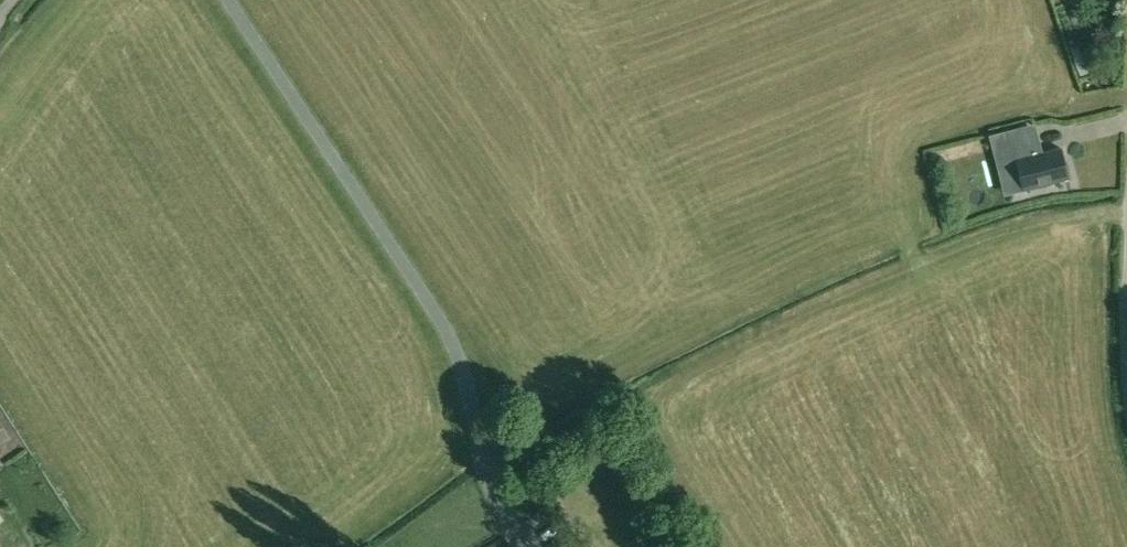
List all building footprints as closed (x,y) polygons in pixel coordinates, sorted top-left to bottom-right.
[(1079,47),(1070,50),(1080,77),(1088,74),(1079,47)] [(1025,127),(996,134),(1000,149),(1004,163),(1016,160),(1024,189),(1069,178),(1062,147),(1032,155),(1029,141),(1025,127)]
